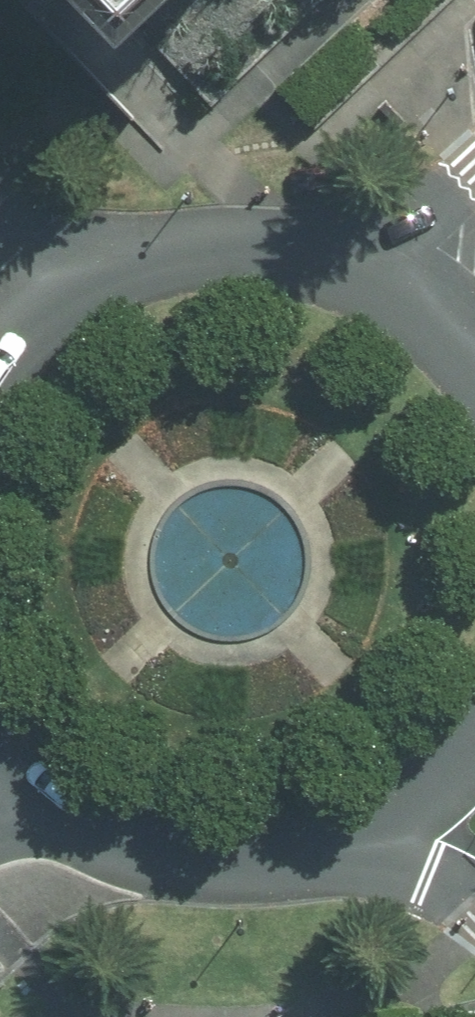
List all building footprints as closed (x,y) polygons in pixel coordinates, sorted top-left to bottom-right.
[(99,58),(119,80),(202,0),(46,0),(99,58)]
